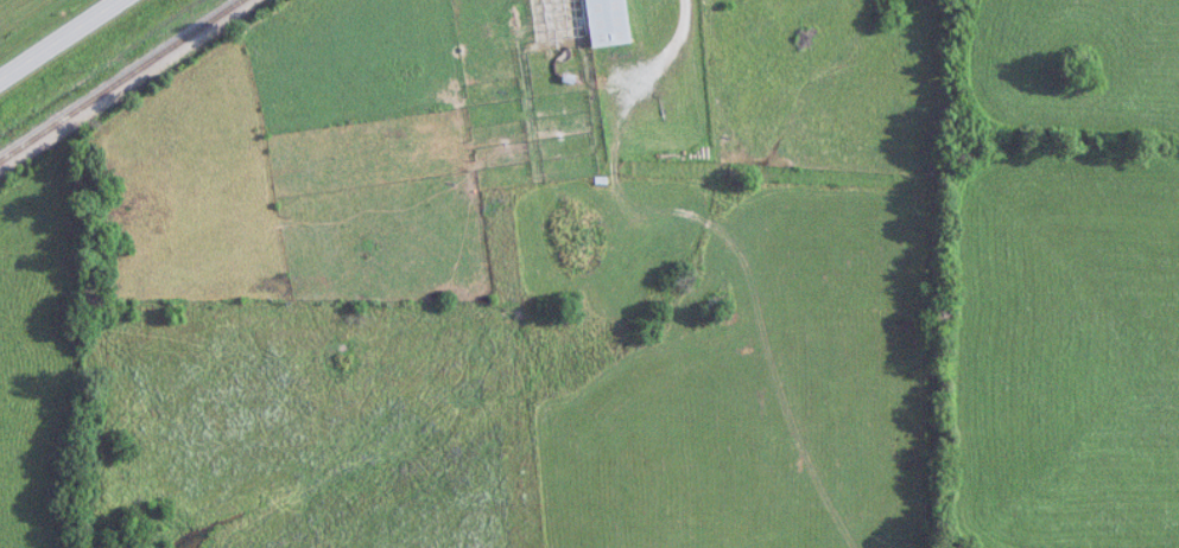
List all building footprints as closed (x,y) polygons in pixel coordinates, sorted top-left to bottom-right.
[(592,48),(632,43),(626,0),(586,0),(592,48)]
